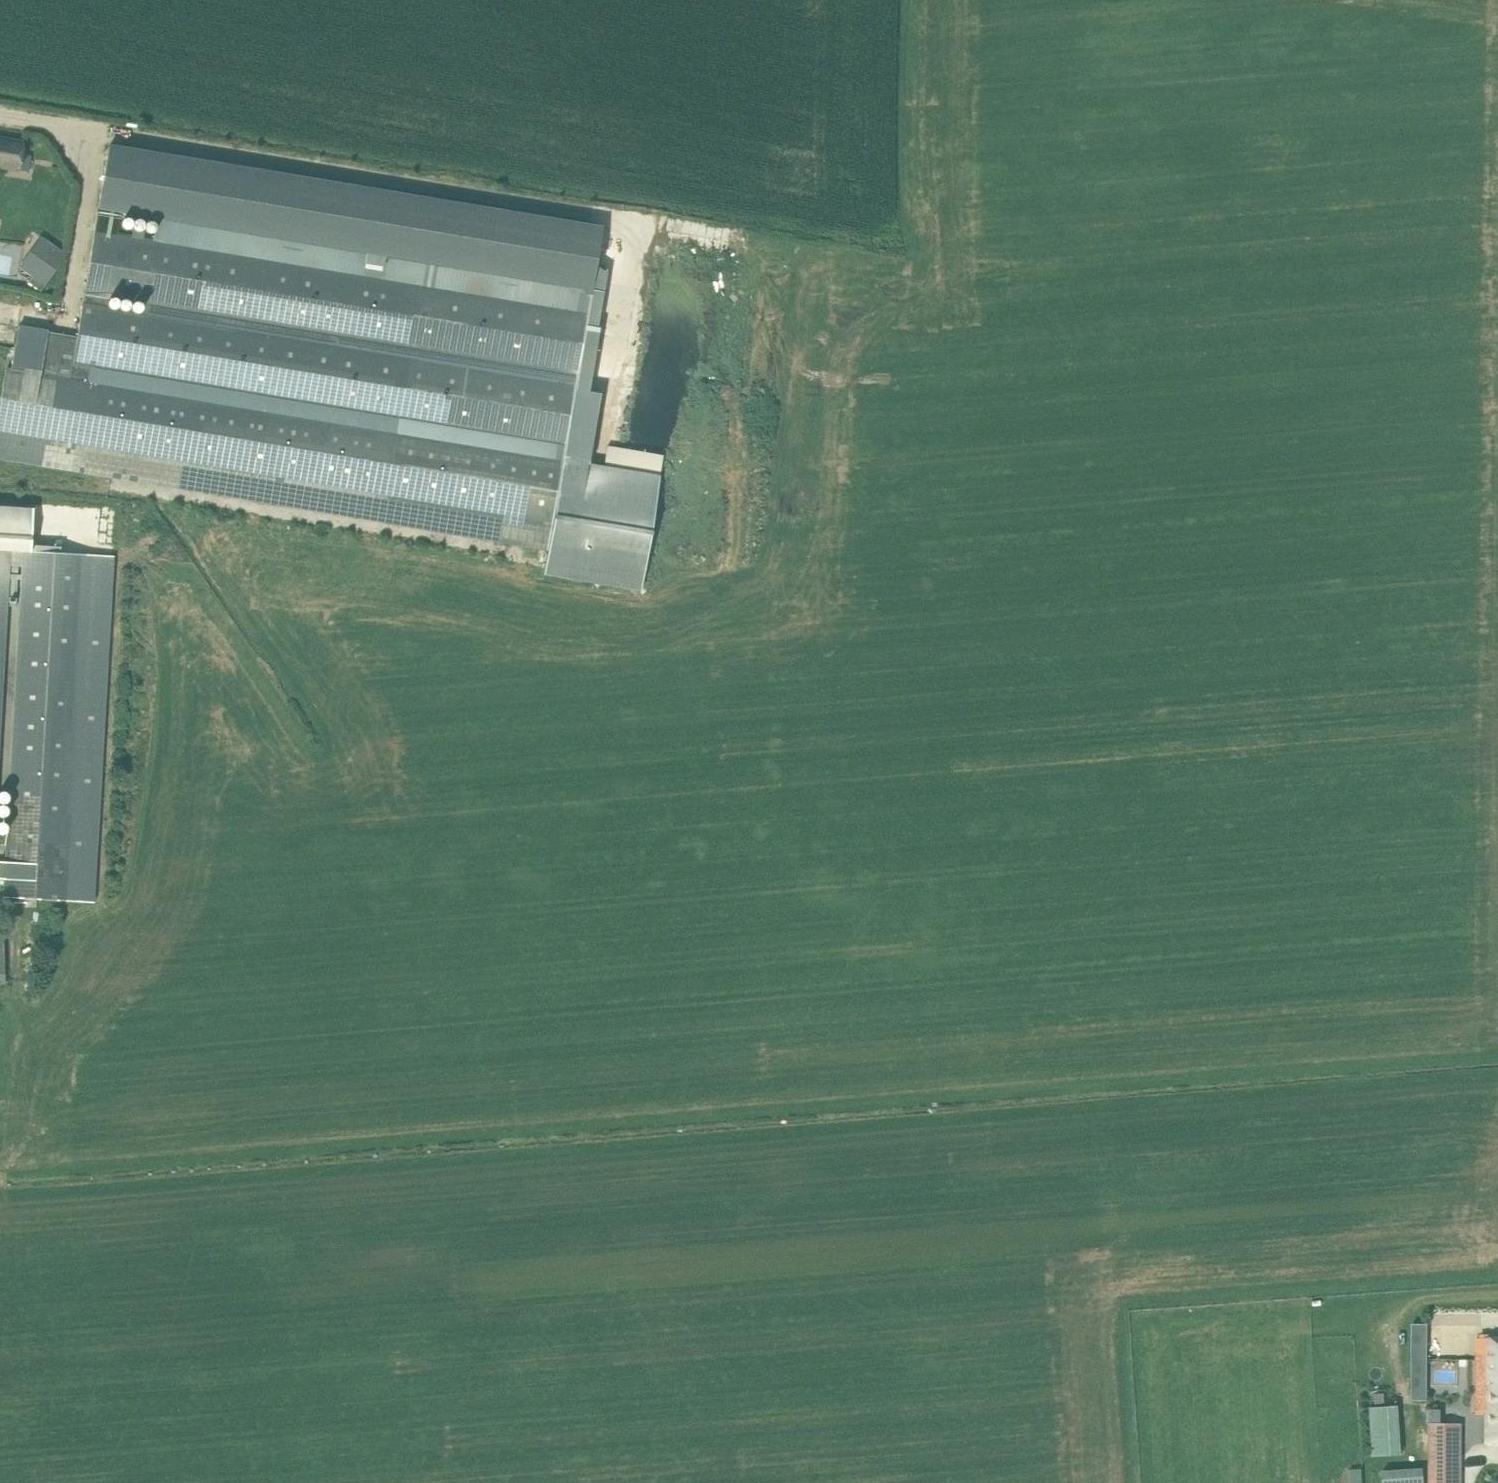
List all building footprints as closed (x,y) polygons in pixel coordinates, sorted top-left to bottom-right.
[(17,168),(21,142),(0,139),(0,166),(17,168)] [(602,228),(109,146),(77,336),(18,325),(10,369),(6,368),(0,404),(0,458),(42,465),(383,523),(547,550),(543,574),(641,590),(660,475),(587,463),(600,393),(587,390),(599,328),(605,291),(592,289),(602,228)] [(22,274),(44,288),(58,266),(36,252),(22,274)] [(9,550),(24,551),(31,551),(34,508),(0,506),(0,549),(9,550)] [(9,550),(0,549),(0,701),(9,550)] [(114,556),(31,551),(24,551),(8,832),(0,832),(0,843),(6,844),(3,895),(95,899),(114,556)] [(1411,1324),(1411,1332),(1426,1332),(1426,1324),(1411,1324)] [(1487,1422),(1487,1442),(1497,1442),(1497,1338),(1478,1338),(1478,1412),(1487,1412),(1487,1422)] [(1384,1393),(1374,1394),(1375,1403),(1385,1402),(1384,1393)] [(1370,1407),(1373,1456),(1401,1454),(1397,1405),(1370,1407)] [(1428,1482),(1460,1482),(1461,1422),(1441,1422),(1441,1408),(1428,1408),(1428,1422),(1428,1482)] [(1383,1482),(1425,1482),(1424,1468),(1382,1471),(1383,1482)]
